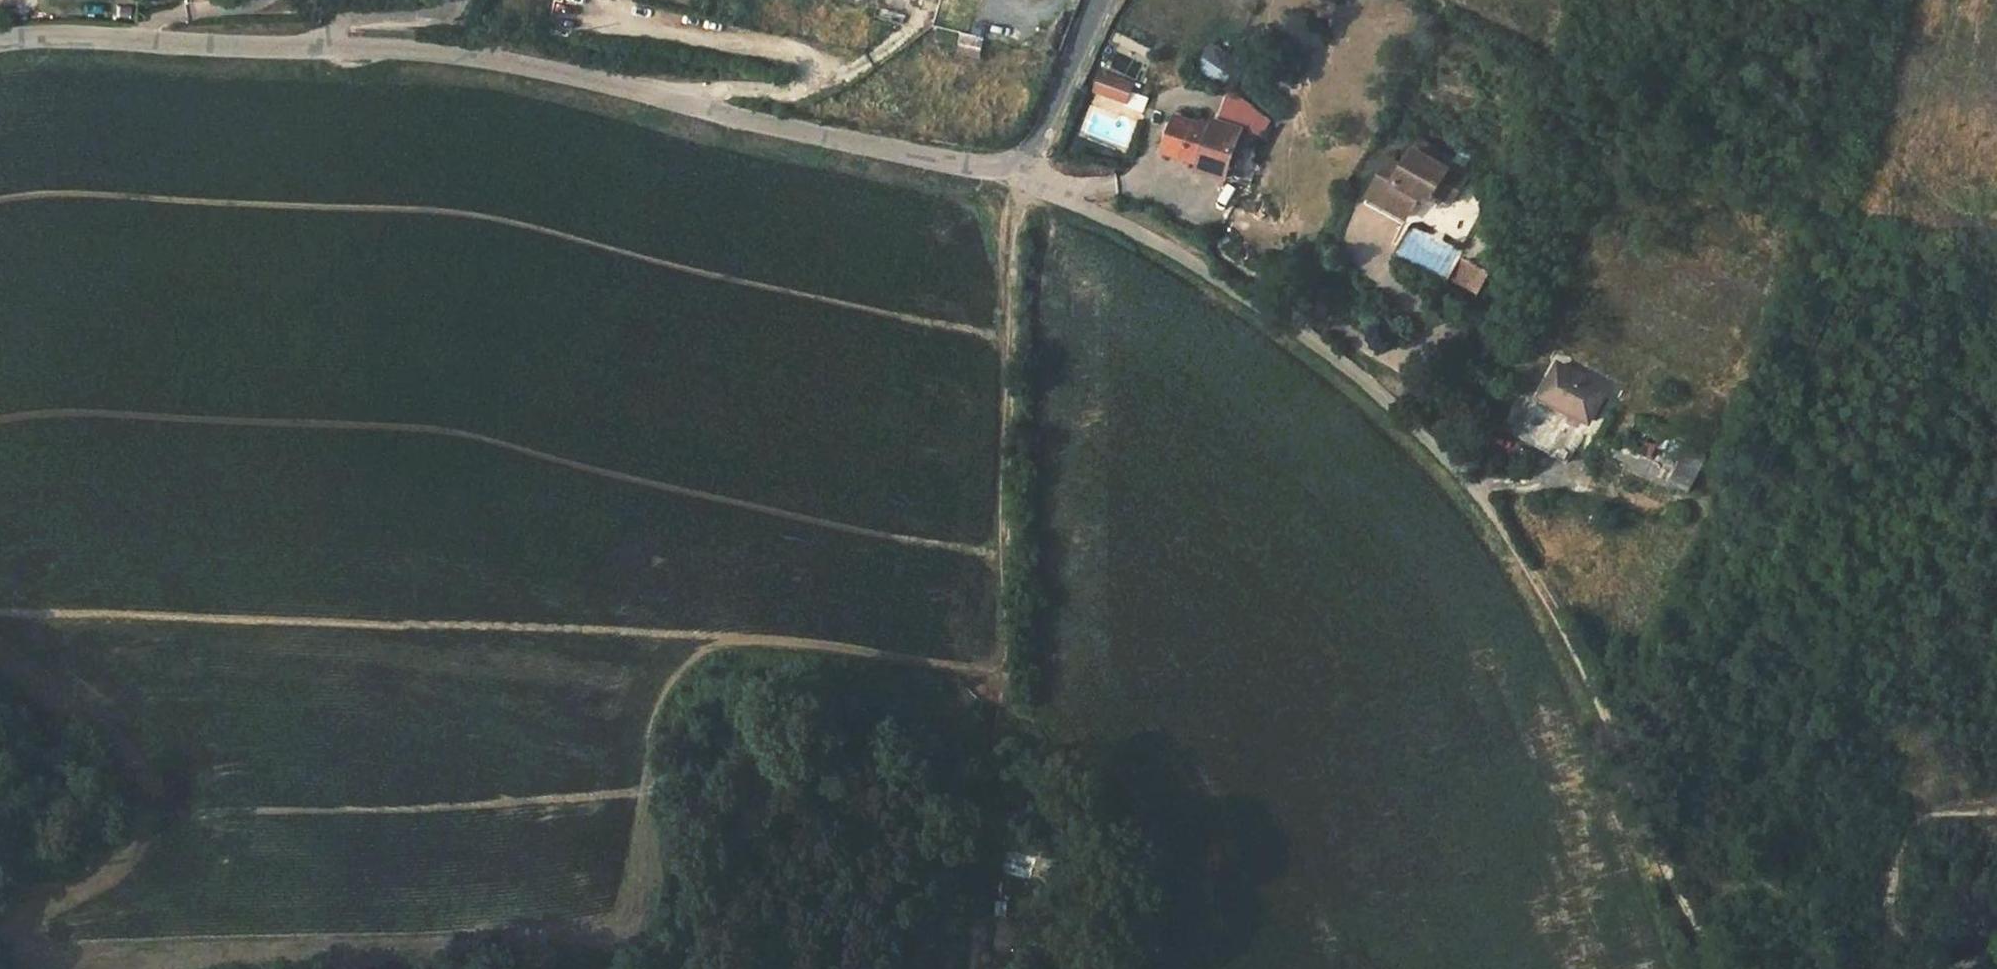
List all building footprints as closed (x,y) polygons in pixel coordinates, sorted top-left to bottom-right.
[(891,11),(878,7),(876,15),(889,19),(891,11)] [(986,38),(962,32),(959,43),(983,48),(986,38)] [(1212,42),(1204,55),(1223,66),(1231,54),(1212,42)] [(1233,73),(1241,61),(1231,54),(1223,66),(1233,73)] [(1204,55),(1196,67),(1225,86),(1233,73),(1223,66),(1204,55)] [(1125,106),(1135,83),(1101,70),(1091,93),(1125,106)] [(1127,108),(1144,113),(1149,97),(1132,92),(1127,108)] [(1177,116),(1166,150),(1203,161),(1200,168),(1227,176),(1243,129),(1216,120),(1213,127),(1177,116)] [(1451,208),(1464,185),(1413,157),(1403,174),(1389,167),(1369,203),(1407,224),(1419,203),(1429,208),(1434,199),(1451,208)] [(1560,363),(1544,395),(1592,419),(1608,388),(1560,363)] [(1436,387),(1429,395),(1447,409),(1453,402),(1436,387)] [(1517,402),(1504,425),(1569,460),(1578,446),(1529,417),(1532,411),(1517,402)] [(1616,442),(1611,453),(1627,460),(1672,482),(1691,491),(1702,468),(1659,448),(1653,459),(1616,442)] [(1672,482),(1627,460),(1624,466),(1669,488),(1672,482)]
